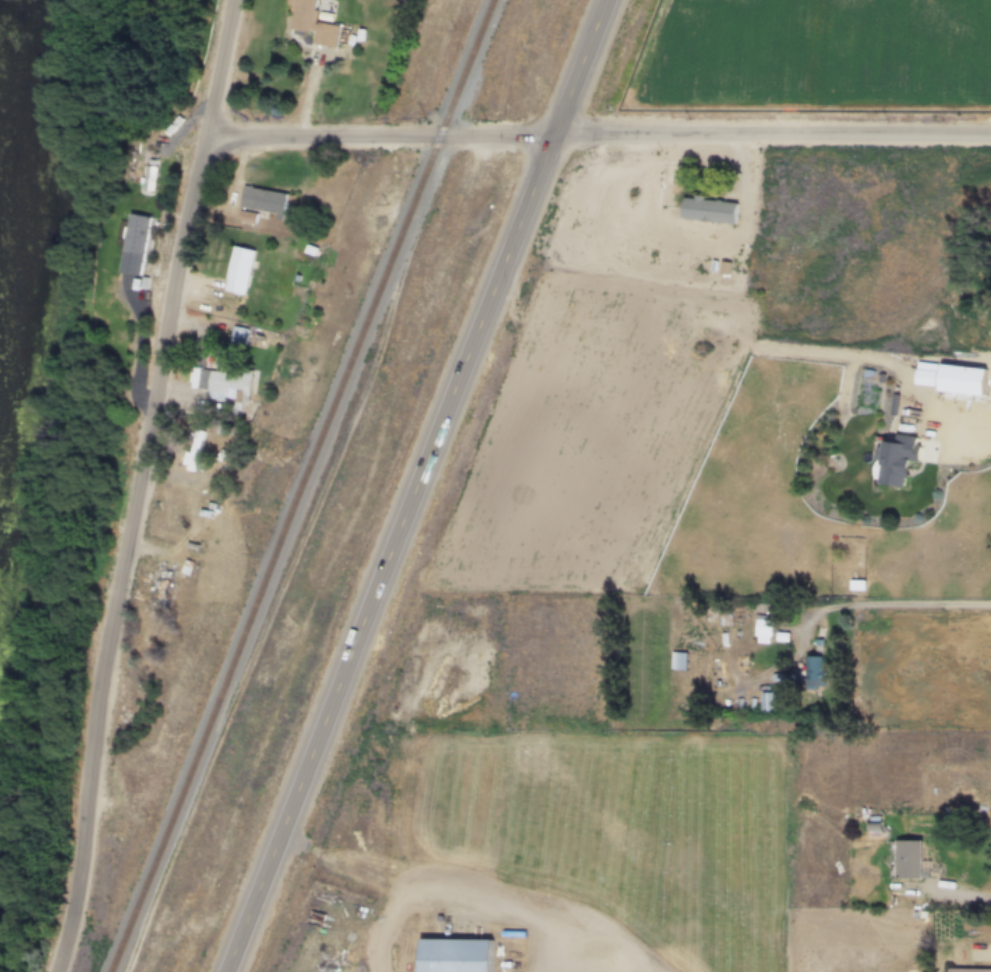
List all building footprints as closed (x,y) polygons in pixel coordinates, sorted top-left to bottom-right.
[(342,26),(316,21),(320,0),(293,0),(291,12),(297,12),(293,29),(317,34),(315,43),(339,48),(342,26)] [(158,168),(149,165),(144,190),(153,192),(158,168)] [(286,215),(289,194),(245,187),(242,208),(286,215)] [(681,196),(679,218),(734,223),(736,202),(681,196)] [(141,276),(151,217),(131,214),(121,272),(141,276)] [(258,251),(236,246),(228,292),(250,296),(258,251)] [(233,343),(248,346),(251,331),(236,327),(233,343)] [(981,394),(984,367),(938,362),(937,370),(916,367),(914,386),(981,394)] [(211,401),(253,404),(255,374),(205,371),(203,391),(212,392),(211,401)] [(186,471),(201,472),(204,432),(190,430),(186,471)] [(876,484),(904,485),(906,460),(915,460),(917,436),(893,434),(892,440),(879,440),(876,484)] [(754,635),(771,635),(771,615),(754,615),(754,635)] [(685,668),(685,651),(670,651),(670,668),(685,668)] [(823,655),(804,655),(804,687),(823,687),(823,655)] [(760,692),(761,709),(770,709),(770,692),(760,692)] [(890,839),(890,878),(919,878),(919,839),(890,839)] [(976,885),(989,885),(989,875),(976,875),(976,885)] [(489,939),(416,939),(416,971),(489,971),(489,939)]
